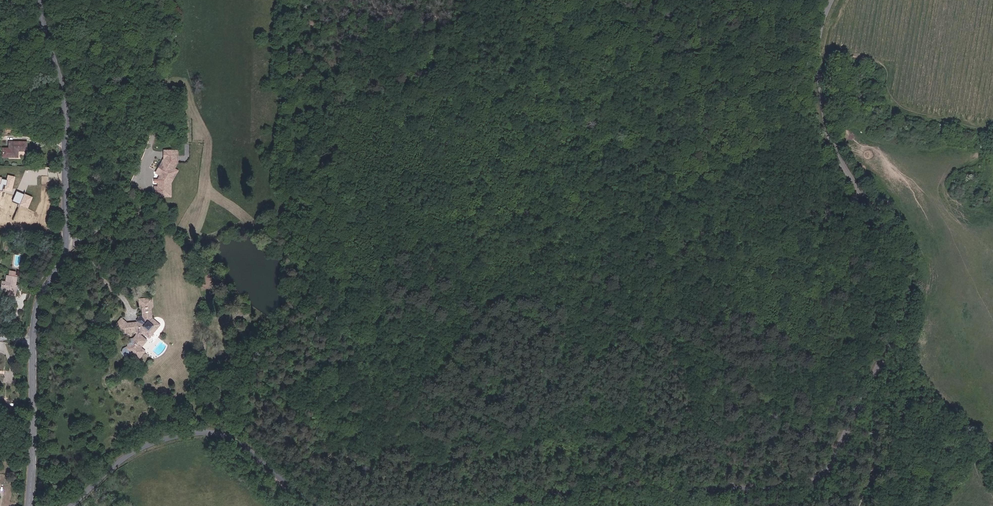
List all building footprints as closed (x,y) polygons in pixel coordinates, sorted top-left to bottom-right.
[(27,144),(10,144),(10,151),(4,151),(4,160),(18,160),(19,153),(27,153),(27,144)] [(170,176),(165,167),(154,174),(158,180),(163,180),(163,176),(168,176),(168,179),(170,180),(172,181),(172,184),(170,186),(170,192),(173,198),(171,199),(174,206),(166,210),(167,212),(180,205),(173,193),(173,179),(170,176)] [(1,202),(4,184),(6,185),(5,189),(12,191),(16,176),(8,174),(7,178),(0,177),(0,202),(1,202)] [(170,192),(170,186),(172,184),(172,181),(170,180),(168,179),(168,176),(163,176),(163,180),(158,180),(158,192),(161,192),(161,196),(165,202),(162,204),(166,210),(174,206),(171,199),(173,198),(170,192)] [(13,201),(29,208),(34,197),(17,190),(13,201)] [(14,296),(15,289),(16,280),(6,278),(5,285),(3,294),(7,295),(7,299),(15,300),(16,296),(14,296)] [(143,324),(140,322),(138,326),(138,330),(138,335),(141,334),(144,331),(147,332),(145,334),(153,334),(160,326),(151,319),(150,305),(150,300),(143,301),(143,304),(144,319),(146,318),(147,321),(144,321),(144,323),(143,324)] [(126,331),(135,330),(134,323),(128,323),(121,318),(117,324),(126,331)] [(140,336),(141,334),(138,335),(133,340),(132,339),(131,339),(130,340),(129,341),(128,343),(128,344),(129,345),(124,350),(124,351),(124,353),(125,354),(126,354),(127,355),(128,355),(129,354),(137,361),(145,352),(141,348),(146,342),(140,336)]
